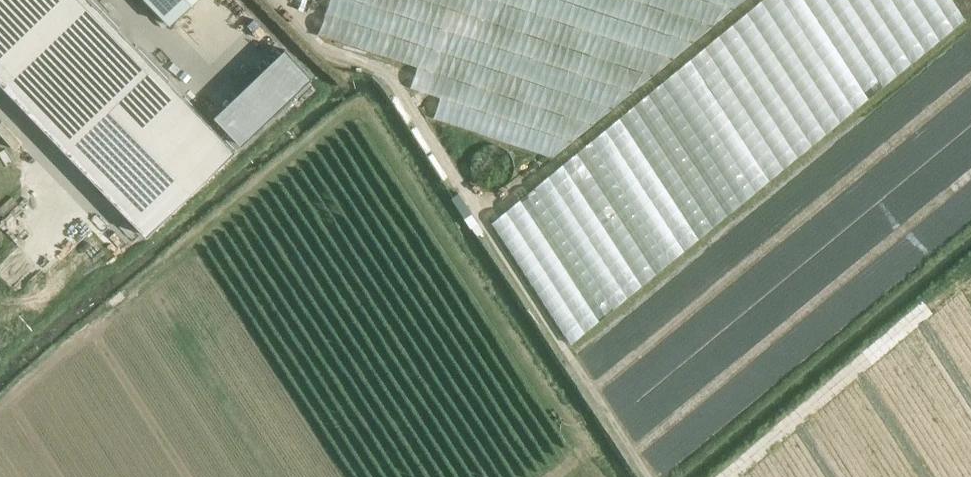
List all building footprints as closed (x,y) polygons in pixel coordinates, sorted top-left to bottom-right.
[(147,236),(195,190),(194,189),(95,85),(91,88),(40,35),(77,0),(0,0),(0,82),(147,236)] [(40,35),(91,88),(95,85),(194,189),(237,148),(95,0),(77,0),(40,35)] [(171,24),(197,0),(148,0),(171,24)] [(322,44),(416,67),(411,87),(444,100),(436,121),(458,130),(453,148),(482,157),(475,183),(517,192),(743,0),(330,0),(322,44)]
